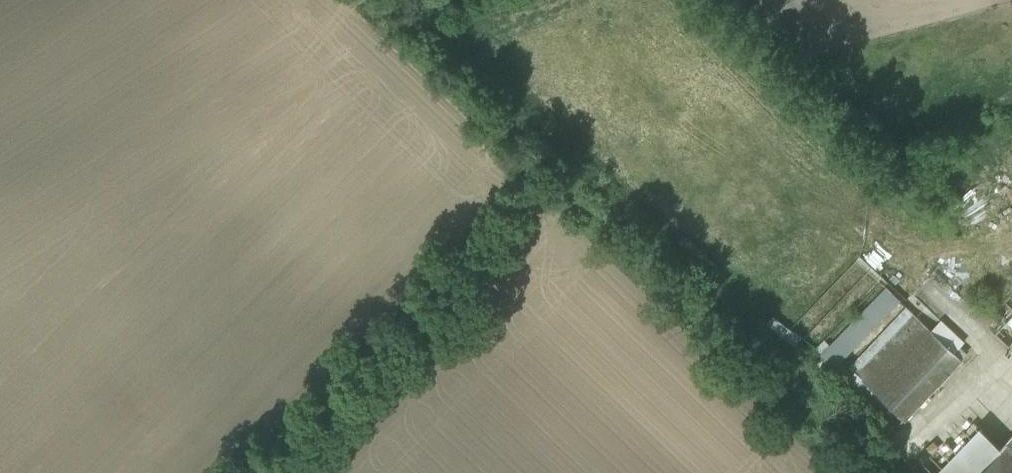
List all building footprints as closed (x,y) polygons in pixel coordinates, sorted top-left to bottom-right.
[(903,324),(856,374),(887,402),(879,411),(897,427),(905,419),(907,420),(953,370),(963,359),(962,358),(966,353),(960,346),(955,351),(913,313),(903,324)] [(800,337),(772,317),(767,324),(794,345),(800,337)] [(1000,447),(980,427),(936,472),(1011,472),(1011,434),(1000,447)]
